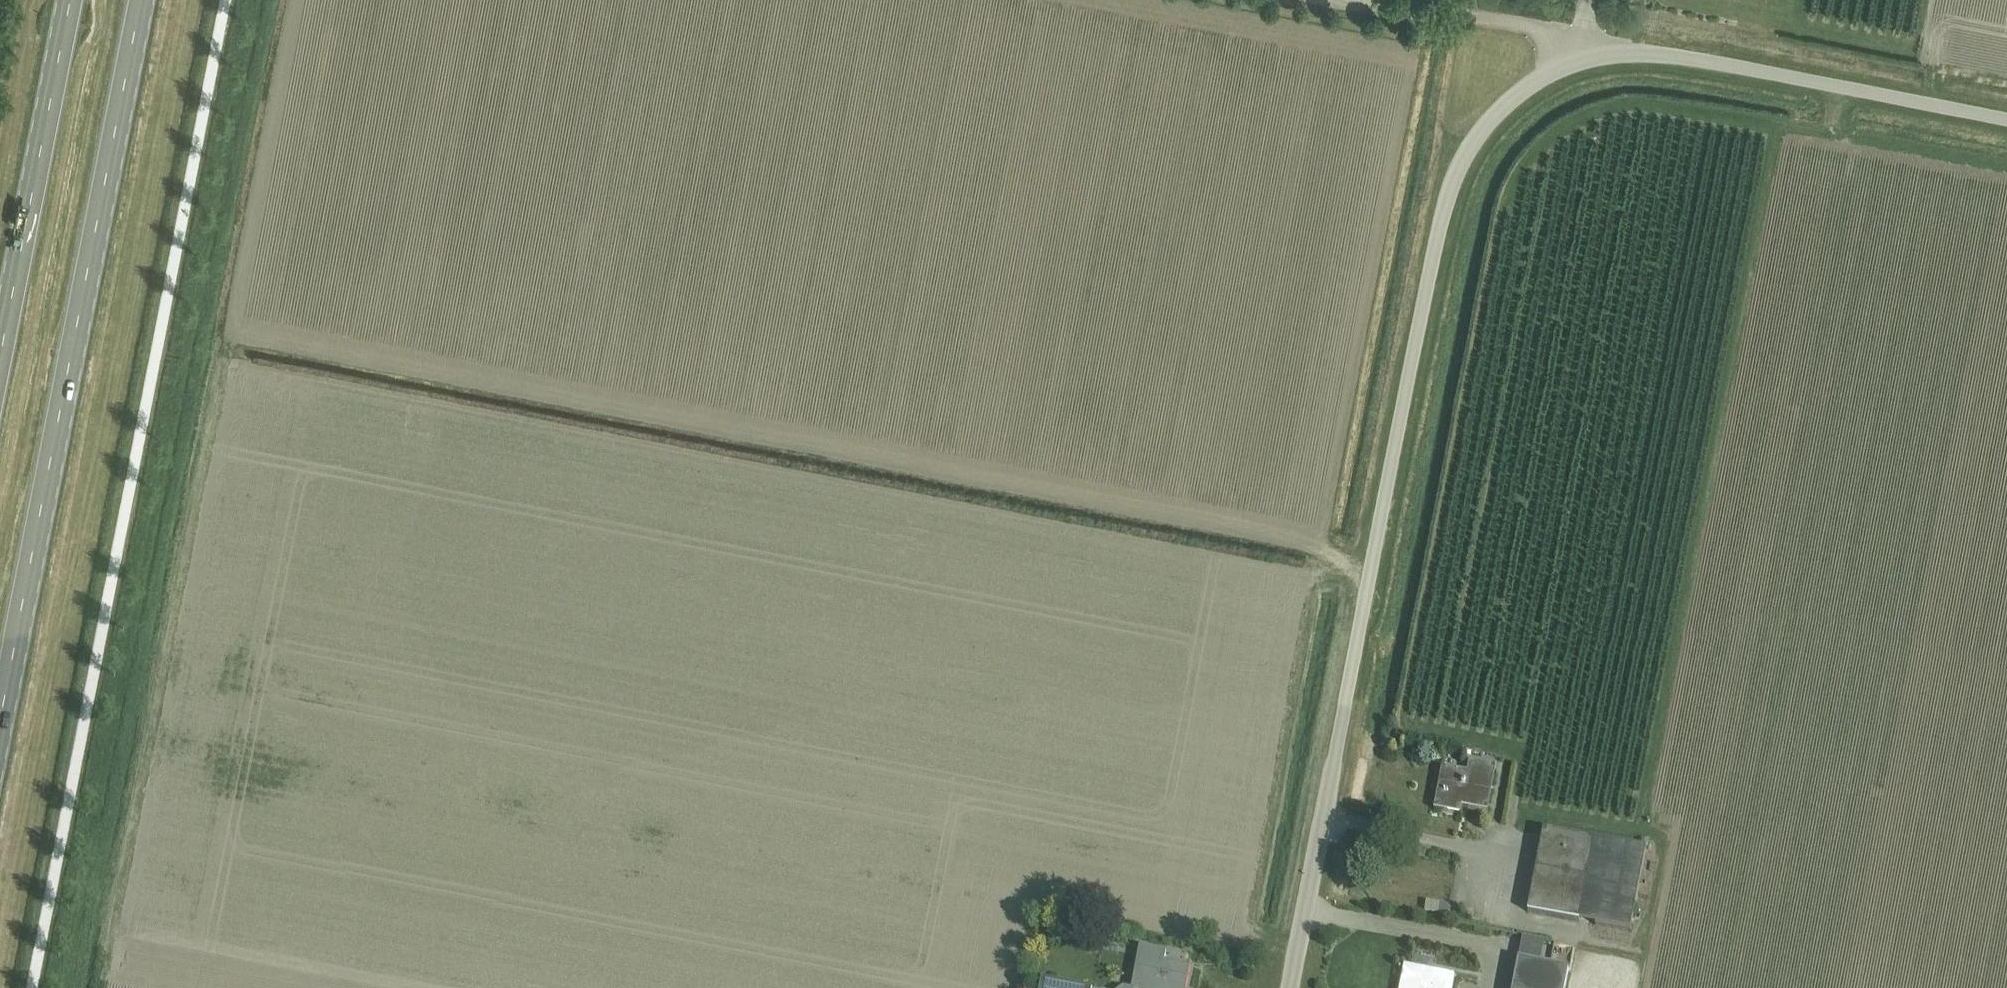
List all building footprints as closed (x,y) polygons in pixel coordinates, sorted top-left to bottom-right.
[(1487,811),(1495,767),(1469,761),(1467,772),(1442,767),(1433,808),(1460,813),(1461,806),(1487,811)] [(1630,931),(1645,849),(1543,830),(1527,912),(1630,931)] [(1445,886),(1460,889),(1462,878),(1447,876),(1445,886)] [(1189,966),(1164,962),(1166,952),(1139,947),(1132,987),(1185,987),(1189,966)] [(1568,969),(1518,959),(1512,987),(1565,987),(1568,969)] [(1455,975),(1404,965),(1399,987),(1453,987),(1455,975)]
